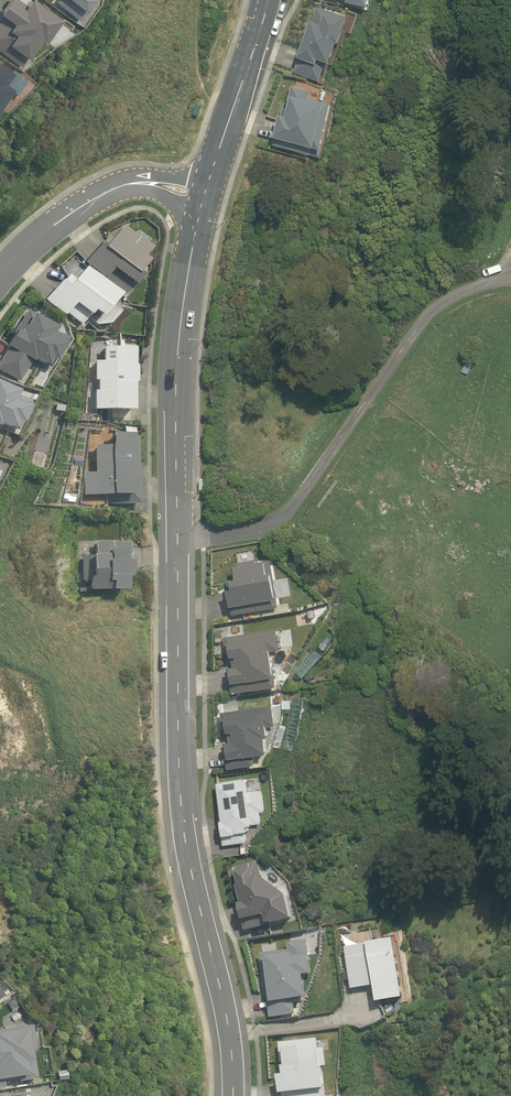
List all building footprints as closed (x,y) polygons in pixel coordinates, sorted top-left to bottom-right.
[(39,39),(44,43),(60,20),(32,0),(29,0),(25,6),(17,0),(8,0),(0,11),(0,53),(20,67),(39,39)] [(56,2),(78,21),(90,6),(88,4),(91,0),(57,0),(56,2)] [(295,72),(321,82),(328,62),(333,64),(340,44),(342,45),(346,32),(344,31),(348,20),(348,18),(318,7),(313,21),(312,21),(300,52),(302,53),(295,72)] [(11,90),(4,84),(11,73),(0,66),(0,105),(11,90)] [(275,146),(322,158),(324,150),(337,105),(311,98),(313,91),(293,86),(287,108),(284,108),(275,146)] [(131,236),(122,228),(111,240),(107,237),(84,263),(123,296),(139,278),(136,275),(146,263),(141,259),(149,249),(132,235),(131,236)] [(116,297),(83,269),(73,281),(67,276),(62,282),(61,281),(44,300),(63,317),(66,314),(79,326),(86,318),(95,326),(108,325),(119,313),(110,305),(116,297)] [(27,311),(19,325),(17,324),(11,334),(13,335),(6,347),(7,349),(0,361),(0,371),(18,383),(30,362),(31,363),(33,360),(45,368),(46,367),(49,369),(52,363),(53,363),(66,340),(53,333),(56,328),(27,311)] [(93,410),(132,411),(133,384),(135,384),(135,367),(133,367),(133,349),(103,348),(102,362),(94,362),(93,381),(96,381),(96,391),(93,391),(93,410)] [(477,365),(473,374),(480,376),(484,368),(477,365)] [(0,382),(0,426),(16,433),(29,402),(16,396),(18,390),(0,382)] [(105,505),(140,505),(140,464),(139,464),(138,437),(132,437),(132,436),(110,435),(110,446),(94,446),(94,473),(83,473),(82,496),(105,497),(105,505)] [(108,592),(125,592),(125,578),(128,578),(128,577),(132,577),(132,565),(128,565),(128,563),(126,563),(126,557),(127,557),(127,543),(111,543),(111,542),(94,542),(95,556),(81,556),(81,581),(88,581),(88,591),(108,591),(108,592)] [(234,615),(280,607),(272,560),(257,562),(256,559),(236,563),(238,578),(228,580),(234,615)] [(281,650),(278,629),(226,637),(228,658),(239,656),(240,659),(236,659),(237,666),(230,667),(234,693),(278,686),(273,651),(281,650)] [(277,726),(273,705),(222,712),(225,733),(236,732),(236,734),(232,734),(233,742),(226,742),(230,769),(256,765),(255,755),(270,752),(267,737),(271,736),(269,726),(277,726)] [(250,791),(248,778),(220,782),(224,812),(219,812),(225,845),(248,842),(246,832),(250,831),(249,825),(255,825),(255,824),(264,823),(262,812),(266,811),(263,790),(250,791)] [(240,905),(246,932),(294,919),(288,896),(263,878),(259,862),(249,864),(250,866),(238,869),(238,871),(237,871),(241,887),(239,887),(243,904),(240,905)] [(405,999),(396,940),(346,948),(352,989),(376,986),(378,1003),(405,999)] [(267,988),(271,1019),(298,1015),(297,1001),(309,999),(306,977),(313,976),(308,941),(288,943),(289,950),(261,954),(265,988),(267,988)] [(31,1025),(0,1030),(0,1087),(4,1086),(3,1078),(17,1076),(17,1082),(37,1079),(33,1052),(35,1052),(31,1025)] [(318,1039),(280,1043),(282,1064),(286,1064),(287,1068),(285,1068),(286,1076),(280,1077),(282,1095),(283,1095),(284,1095),(327,1095),(324,1067),(327,1066),(325,1049),(320,1049),(318,1039)]
